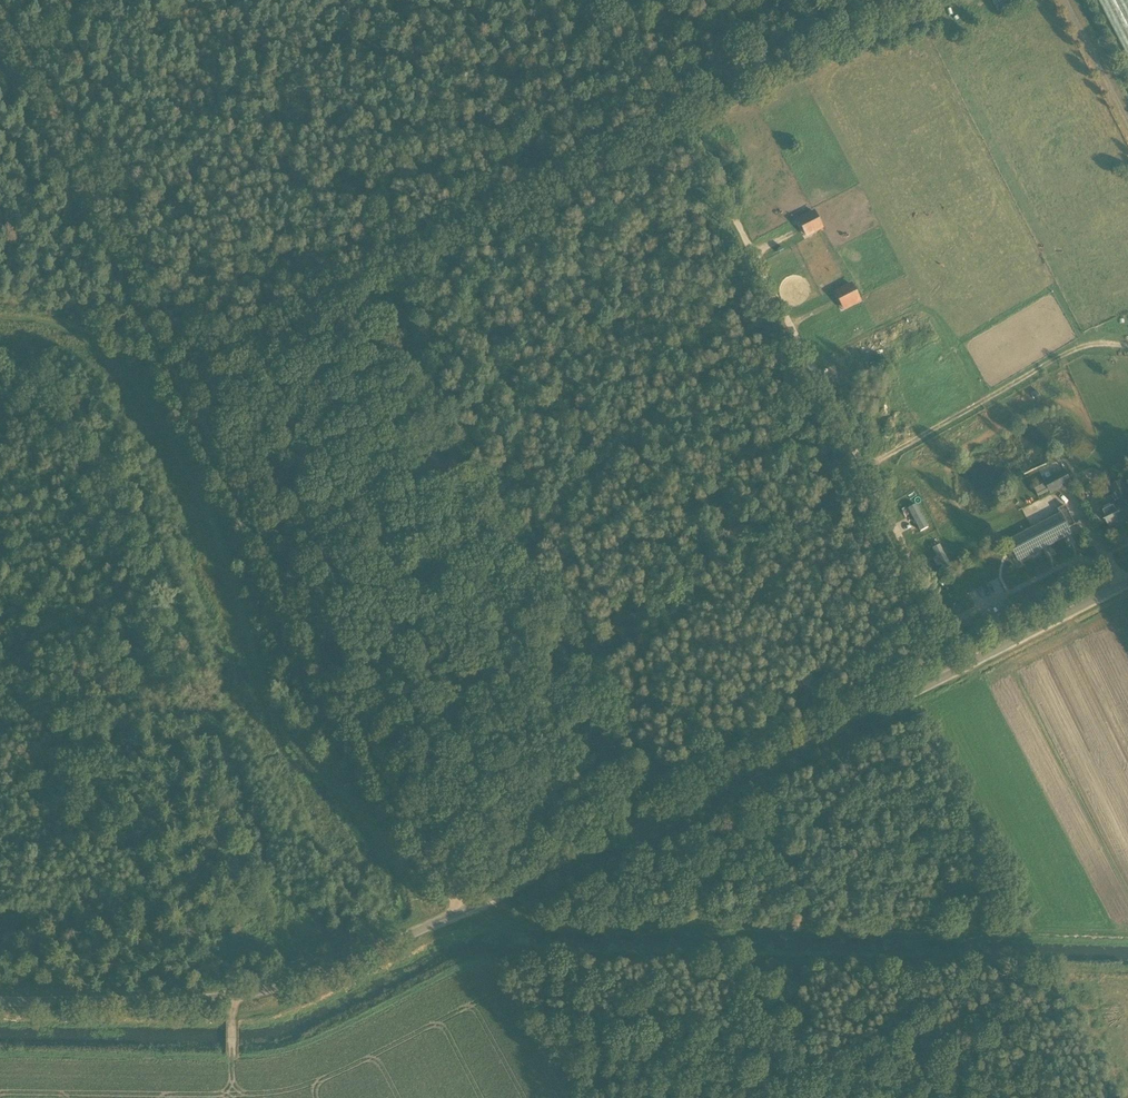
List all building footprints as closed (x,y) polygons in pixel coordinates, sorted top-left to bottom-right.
[(1127,68),(1127,0),(1096,0),(1127,68)] [(815,210),(797,219),(806,237),(824,228),(815,210)] [(852,282),(834,291),(844,310),(861,301),(852,282)] [(1051,494),(1063,488),(1063,486),(1068,483),(1069,485),(1073,483),(1065,469),(1044,481),(1051,494)] [(1110,530),(1127,521),(1127,483),(1126,484),(1126,485),(1123,486),(1121,482),(1107,490),(1111,498),(1097,504),(1099,509),(1094,511),(1101,525),(1106,522),(1110,530)] [(916,505),(908,509),(920,532),(928,527),(916,505)] [(1059,509),(1058,510),(1060,514),(1061,514),(1069,529),(1076,525),(1066,506),(1059,509)] [(1072,535),(1069,529),(1061,514),(1060,514),(1007,541),(1018,562),(1072,535)] [(940,543),(933,547),(937,555),(933,557),(937,566),(941,564),(943,569),(951,565),(940,543)] [(1033,586),(1022,589),(1026,600),(1036,597),(1033,586)]
